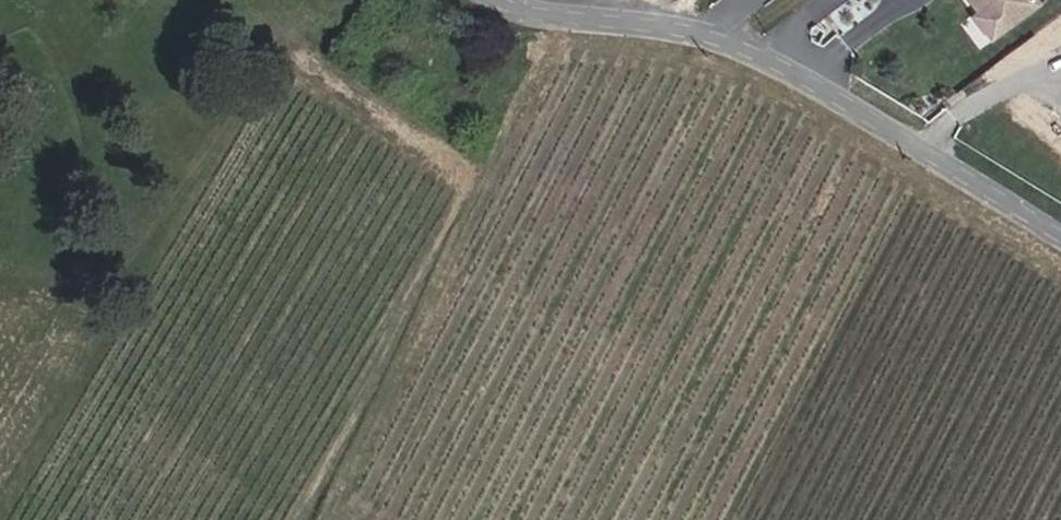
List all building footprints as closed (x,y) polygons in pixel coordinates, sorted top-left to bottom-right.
[(989,16),(999,9),(1013,26),(1040,5),(1036,0),(977,0),(989,16)] [(1013,26),(999,9),(989,16),(984,20),(997,38),(1013,26)]
